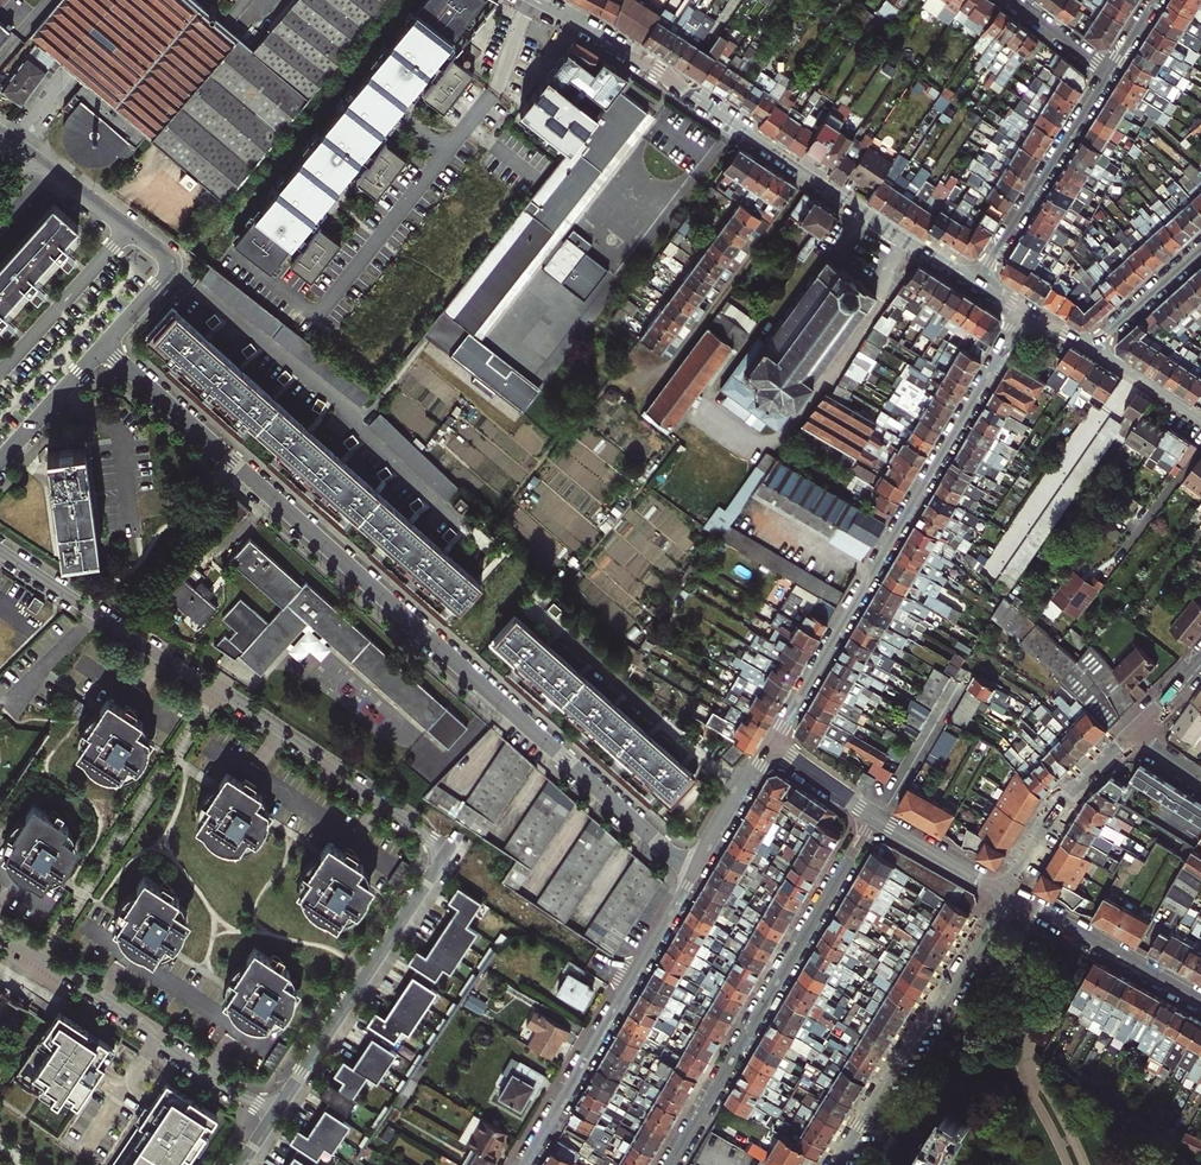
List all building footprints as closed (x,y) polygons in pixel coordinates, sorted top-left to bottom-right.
[(386,0),(295,0),(253,50),(195,0),(63,0),(32,36),(39,42),(56,57),(85,81),(152,139),(224,201),(386,0)] [(481,0),(422,0),(233,242),(270,270),(481,0)] [(621,0),(572,0),(599,14),(613,23),(621,0)] [(641,42),(663,10),(647,0),(646,0),(621,0),(613,23),(641,42)] [(692,10),(697,2),(694,0),(692,0),(682,15),(687,18),(692,10)] [(837,7),(827,0),(825,0),(823,4),(833,11),(837,7)] [(953,17),(965,0),(926,0),(922,6),(931,11),(923,24),(928,27),(936,15),(937,16),(939,13),(951,21),(953,17)] [(998,9),(990,4),(990,3),(986,0),(965,0),(953,17),(962,24),(968,16),(978,23),(979,22),(986,27),(998,9)] [(1054,13),(1064,0),(1047,0),(1043,5),(1054,13)] [(1076,7),(1080,2),(1081,0),(1064,0),(1054,13),(1064,21),(1076,7)] [(1123,21),(1092,0),(1083,0),(1088,3),(1090,5),(1094,8),(1089,15),(1115,32),(1123,21)] [(1129,12),(1112,0),(1092,0),(1123,21),(1129,12)] [(1135,2),(1132,0),(1112,0),(1129,12),(1135,2)] [(1197,13),(1200,7),(1189,0),(1173,0),(1171,3),(1200,22),(1200,14),(1197,13)] [(1076,7),(1081,10),(1085,5),(1080,2),(1076,7)] [(1171,3),(1163,15),(1186,29),(1200,38),(1200,22),(1171,3)] [(641,42),(652,49),(674,14),(665,7),(663,10),(641,42)] [(1107,45),(1115,32),(1089,15),(1081,10),(1076,7),(1064,21),(1098,47),(1107,45)] [(982,53),(988,45),(1008,16),(998,9),(986,27),(972,46),(982,53)] [(662,55),(672,62),(695,28),(702,17),(692,10),(687,18),(677,33),(662,55)] [(696,29),(701,32),(715,14),(710,10),(702,21),(696,29)] [(652,49),(662,55),(677,33),(673,30),(681,19),(680,18),(674,14),(652,49)] [(673,30),(677,33),(687,18),(682,15),(680,18),(681,19),(673,30)] [(1182,34),(1186,29),(1163,15),(1157,25),(1191,47),(1192,48),(1196,41),(1187,35),(1182,34)] [(987,66),(988,66),(1017,23),(1008,16),(988,45),(992,48),(981,63),(987,67),(987,66)] [(13,30),(0,19),(0,46),(13,30)] [(993,80),(1004,63),(1027,30),(1017,23),(988,66),(988,67),(994,71),(987,81),(991,83),(993,80)] [(1185,56),(1191,47),(1157,25),(1149,37),(1160,44),(1186,61),(1188,58),(1185,56)] [(672,62),(682,68),(697,46),(693,43),(701,32),(696,29),(695,28),(672,62)] [(1197,51),(1200,45),(1200,38),(1186,29),(1182,34),(1187,35),(1196,41),(1192,48),(1197,51)] [(1018,64),(1022,58),(1025,53),(1036,38),(1036,37),(1027,30),(1004,63),(1009,66),(1000,78),(1003,80),(1000,84),(1003,86),(1010,75),(1018,64)] [(682,68),(699,79),(714,57),(722,45),(719,42),(721,40),(720,39),(722,35),(720,33),(719,33),(709,48),(708,53),(697,46),(682,68)] [(1192,65),(1186,61),(1160,44),(1149,37),(1142,49),(1171,67),(1174,63),(1186,70),(1188,71),(1192,65)] [(714,57),(722,62),(734,43),(727,38),(722,45),(714,57)] [(1025,53),(1033,58),(1043,43),(1036,38),(1025,53)] [(519,110),(569,149),(617,87),(627,75),(581,45),(574,41),(519,110)] [(22,103),(56,57),(39,42),(9,83),(6,81),(0,90),(13,99),(14,97),(22,103)] [(711,87),(724,96),(756,48),(758,45),(753,42),(743,58),(735,53),(727,65),(711,87)] [(977,60),(981,63),(992,48),(988,45),(982,53),(977,60)] [(464,55),(465,56),(466,56),(468,55),(469,55),(470,53),(470,52),(470,51),(469,49),(468,48),(467,48),(466,47),(465,48),(463,48),(462,49),(462,50),(462,52),(462,53),(463,54),(464,55)] [(737,104),(750,85),(760,69),(769,57),(756,48),(724,96),(737,104)] [(1189,79),(1183,75),(1171,67),(1142,49),(1135,60),(1150,69),(1179,88),(1183,90),(1189,79)] [(452,56),(422,95),(442,111),(472,73),(452,56)] [(699,79),(711,87),(727,65),(722,62),(714,57),(699,79)] [(1085,82),(1083,73),(1062,57),(1055,68),(1052,66),(1050,69),(1081,89),(1085,82)] [(1177,92),(1179,88),(1150,69),(1135,60),(1127,72),(1166,97),(1171,89),(1177,92)] [(1003,80),(1000,78),(1009,66),(1004,63),(993,80),(1000,84),(1003,80)] [(1171,67),(1183,75),(1186,70),(1174,63),(1171,67)] [(1010,75),(1016,79),(1023,68),(1021,66),(1018,64),(1010,75)] [(1074,100),(1081,89),(1050,69),(1043,64),(1037,72),(1032,68),(1029,71),(1036,76),(1043,81),(1074,100)] [(737,104),(749,112),(770,82),(766,80),(769,76),(760,69),(750,85),(737,104)] [(1170,100),(1166,97),(1127,72),(1121,82),(1155,104),(1164,110),(1170,100)] [(1003,86),(1008,90),(1016,79),(1010,75),(1003,86)] [(762,120),(774,103),(777,98),(780,93),(785,86),(769,76),(766,80),(770,82),(749,112),(762,120)] [(1033,81),(1040,86),(1043,81),(1036,76),(1033,81)] [(131,164),(152,139),(85,81),(63,106),(70,111),(68,115),(66,119),(65,124),(65,129),(65,134),(65,138),(66,141),(68,146),(70,150),(72,153),(75,155),(78,158),(81,161),(85,163),(89,165),(96,166),(100,167),(104,166),(108,166),(112,165),(116,163),(120,161),(124,158),(131,164)] [(1066,112),(1074,100),(1043,81),(1040,86),(1033,81),(1029,87),(1066,112)] [(1154,105),(1155,104),(1121,82),(1114,92),(1137,106),(1139,101),(1152,109),(1154,105)] [(1059,123),(1066,112),(1029,87),(1024,84),(1021,88),(1026,91),(1025,93),(1032,98),(1029,103),(1039,110),(1059,123)] [(544,181),(443,311),(472,333),(550,231),(591,178),(646,109),(617,87),(569,149),(544,181)] [(949,100),(954,93),(945,87),(942,91),(940,94),(949,100)] [(810,99),(815,102),(821,94),(816,90),(810,99)] [(790,107),(792,105),(799,94),(793,91),(785,103),(790,107)] [(1130,117),(1137,106),(1114,92),(1107,104),(1124,115),(1125,113),(1130,117)] [(1022,98),(1029,103),(1032,98),(1025,93),(1022,98)] [(772,136),(787,146),(803,122),(802,122),(815,102),(810,99),(809,98),(802,108),(803,109),(801,111),(796,108),(791,115),(789,113),(772,136)] [(758,126),(772,136),(789,113),(787,112),(774,103),(762,120),(758,126)] [(805,148),(819,157),(841,125),(852,109),(843,103),(835,114),(830,111),(817,132),(805,148)] [(1036,115),(1039,110),(1029,103),(1026,109),(1036,115)] [(1052,134),(1059,123),(1039,110),(1036,115),(1026,109),(1018,104),(1015,110),(1052,134)] [(1127,118),(1124,116),(1124,115),(1107,104),(1099,116),(1117,127),(1118,124),(1120,121),(1123,123),(1127,118)] [(789,113),(791,115),(796,108),(792,105),(790,107),(787,112),(789,113)] [(1162,115),(1164,111),(1154,105),(1152,109),(1162,115)] [(1038,156),(1045,145),(1019,128),(1008,121),(988,108),(984,113),(997,122),(1004,126),(1004,127),(1008,130),(1005,134),(1038,156)] [(538,263),(592,193),(638,134),(653,115),(646,109),(591,178),(550,231),(472,333),(480,339),(538,263)] [(1045,145),(1052,134),(1015,110),(1013,109),(1008,115),(1011,117),(1022,124),(1019,128),(1045,145)] [(1139,120),(1144,123),(1150,114),(1144,111),(1139,120)] [(1144,123),(1150,129),(1156,119),(1150,114),(1144,123)] [(1125,132),(1117,127),(1099,116),(1092,128),(1109,139),(1112,134),(1121,139),(1124,135),(1125,132)] [(1019,128),(1022,124),(1011,117),(1008,121),(1019,128)] [(800,155),(805,148),(817,132),(803,122),(787,146),(800,155)] [(1005,134),(1008,130),(1004,127),(1004,126),(997,122),(994,127),(1004,134),(1005,134)] [(1136,139),(1138,133),(1141,129),(1136,126),(1136,125),(1131,133),(1118,124),(1117,127),(1125,132),(1136,139)] [(819,157),(834,167),(851,141),(856,135),(841,125),(819,157)] [(1138,133),(1145,137),(1150,129),(1143,125),(1143,126),(1141,129),(1138,133)] [(1109,155),(1116,143),(1109,139),(1092,128),(1084,140),(1109,155)] [(1186,137),(1190,142),(1200,134),(1195,129),(1194,130),(1186,137)] [(1130,148),(1134,142),(1136,139),(1125,132),(1124,135),(1128,138),(1125,142),(1126,146),(1130,148)] [(841,183),(848,174),(867,146),(872,138),(867,133),(858,146),(851,141),(834,167),(829,175),(841,183)] [(1038,156),(1005,134),(1004,134),(998,145),(1032,166),(1038,156)] [(1185,147),(1190,142),(1186,137),(1181,141),(1185,147)] [(986,143),(995,149),(998,145),(988,139),(986,143)] [(1112,157),(1109,155),(1084,140),(1078,150),(1116,174),(1118,171),(1119,168),(1109,161),(1112,157)] [(385,142),(355,180),(376,196),(406,158),(385,142)] [(1129,151),(1135,157),(1141,149),(1134,142),(1130,148),(1129,151)] [(1025,177),(1032,166),(998,145),(995,149),(1001,153),(997,159),(1025,177)] [(876,188),(893,164),(867,146),(848,174),(857,180),(860,177),(866,181),(876,188)] [(730,194),(734,188),(755,158),(740,148),(738,147),(722,168),(725,170),(727,171),(722,177),(731,183),(726,191),(730,194)] [(995,157),(997,159),(1001,153),(995,149),(991,155),(995,157)] [(1109,186),(1116,174),(1078,150),(1071,161),(1091,174),(1096,177),(1105,183),(1109,186)] [(1122,163),(1124,161),(1127,154),(1123,151),(1119,158),(1117,160),(1122,163)] [(988,162),(990,163),(995,157),(991,155),(987,152),(984,158),(980,162),(985,166),(988,162)] [(975,159),(980,162),(984,158),(978,154),(975,159)] [(1019,187),(1025,177),(997,159),(995,157),(990,163),(988,162),(985,166),(1019,187)] [(734,188),(744,195),(765,164),(755,158),(734,188)] [(1013,197),(1019,187),(985,166),(980,162),(975,159),(973,158),(967,168),(1013,197)] [(877,207),(892,185),(898,177),(895,175),(903,164),(896,159),(893,164),(876,188),(868,201),(877,207)] [(1064,172),(1084,185),(1091,174),(1071,161),(1064,172)] [(908,184),(909,181),(919,168),(911,163),(902,176),(903,177),(908,180),(906,183),(908,184)] [(740,201),(749,209),(775,171),(765,164),(744,195),(740,201)] [(895,175),(898,177),(905,165),(903,164),(895,175)] [(909,181),(916,185),(925,172),(919,168),(909,181)] [(1006,208),(1013,197),(967,168),(964,172),(967,174),(975,179),(971,186),(982,193),(987,196),(992,200),(1006,208)] [(762,212),(767,205),(785,178),(775,171),(749,209),(760,216),(762,212)] [(1200,171),(1191,179),(1200,189),(1200,172),(1200,171)] [(1081,198),(1088,187),(1084,185),(1064,172),(1057,183),(1081,198)] [(1088,187),(1089,188),(1096,177),(1091,174),(1084,185),(1088,187)] [(877,207),(887,214),(908,184),(906,183),(908,180),(903,177),(902,179),(901,179),(895,188),(892,185),(877,207)] [(892,185),(895,188),(901,179),(898,177),(892,185)] [(772,205),(778,209),(796,184),(785,178),(767,205),(770,208),(772,205)] [(1191,179),(1183,186),(1197,203),(1200,207),(1200,189),(1191,179)] [(897,221),(907,227),(929,195),(937,184),(931,180),(929,183),(928,182),(919,194),(916,192),(897,221)] [(916,192),(919,194),(928,182),(925,180),(919,188),(916,192)] [(912,190),(916,192),(919,188),(916,185),(909,181),(908,184),(914,188),(912,190)] [(1082,198),(1081,198),(1057,183),(1050,193),(1074,209),(1077,210),(1079,207),(1077,205),(1082,198)] [(714,195),(718,190),(711,184),(707,189),(712,193),(714,195)] [(887,214),(897,221),(916,192),(912,190),(914,188),(908,184),(887,214)] [(927,228),(937,234),(957,205),(951,200),(955,193),(959,188),(955,185),(943,204),(927,228)] [(980,196),(982,193),(971,186),(970,185),(967,190),(971,192),(972,191),(980,196)] [(1197,203),(1183,186),(1174,195),(1200,225),(1200,207),(1197,203)] [(701,200),(705,203),(712,193),(707,189),(700,199),(701,200)] [(714,195),(719,198),(723,193),(718,190),(714,195)] [(799,266),(812,249),(838,212),(805,190),(790,214),(817,233),(815,236),(813,235),(812,235),(810,236),(797,253),(788,247),(783,255),(799,266)] [(937,234),(948,242),(967,214),(965,212),(970,203),(966,200),(969,195),(971,192),(967,190),(962,198),(957,205),(937,234)] [(951,200),(957,205),(962,198),(955,193),(951,200)] [(1071,214),(1074,209),(1050,193),(1044,204),(1070,221),(1072,222),(1076,216),(1071,214)] [(1097,208),(1099,204),(1103,197),(1100,195),(1097,193),(1092,201),(1096,203),(1094,206),(1097,208)] [(921,237),(927,228),(943,204),(929,195),(907,227),(921,237)] [(967,214),(972,207),(976,200),(969,195),(966,200),(970,203),(965,212),(967,214)] [(1200,228),(1200,225),(1174,195),(1165,202),(1194,235),(1200,228)] [(948,242),(959,249),(992,200),(987,196),(978,210),(972,207),(967,214),(948,242)] [(698,214),(701,216),(708,205),(705,203),(701,200),(694,210),(698,214)] [(968,255),(977,254),(1006,208),(992,200),(959,249),(968,255)] [(768,222),(760,216),(749,209),(740,201),(739,201),(734,209),(762,230),(768,222)] [(0,263),(0,319),(1,320),(9,310),(4,306),(27,281),(32,285),(40,277),(34,272),(58,246),(62,251),(69,243),(64,238),(78,223),(55,202),(0,263)] [(1185,243),(1194,235),(1165,202),(1162,205),(1167,211),(1161,217),(1167,223),(1185,243)] [(1063,232),(1070,221),(1044,204),(1036,215),(1063,232)] [(1091,219),(1092,216),(1097,208),(1094,206),(1091,204),(1086,212),(1089,214),(1087,217),(1091,219)] [(1156,211),(1161,217),(1167,211),(1162,205),(1156,211)] [(1175,252),(1185,243),(1167,223),(1163,227),(1152,215),(1144,206),(1138,211),(1143,216),(1146,220),(1175,252)] [(755,240),(762,230),(734,209),(726,219),(755,240)] [(686,221),(691,224),(698,214),(694,210),(686,221)] [(1163,227),(1167,223),(1161,217),(1156,211),(1152,215),(1163,227)] [(768,222),(771,218),(762,212),(760,216),(768,222)] [(1069,236),(1063,232),(1036,215),(1030,226),(1059,244),(1062,247),(1069,236)] [(1133,224),(1136,228),(1146,220),(1143,216),(1133,224)] [(748,250),(755,240),(726,219),(719,229),(748,250)] [(1166,260),(1175,252),(1146,220),(1136,228),(1137,228),(1148,240),(1166,260)] [(678,231),(685,236),(693,225),(691,224),(686,221),(678,231)] [(1084,230),(1085,228),(1088,224),(1085,222),(1083,221),(1079,227),(1084,230)] [(319,226),(289,264),(310,281),(340,242),(319,226)] [(540,264),(557,277),(588,239),(571,226),(565,233),(564,233),(540,264)] [(1052,255),(1059,244),(1030,226),(1023,237),(1045,251),(1052,255)] [(1078,242),(1079,240),(1084,230),(1079,227),(1074,235),(1077,236),(1075,240),(1078,242)] [(1144,244),(1148,240),(1137,228),(1133,231),(1144,244)] [(740,260),(748,250),(719,229),(712,239),(740,260)] [(1147,278),(1156,269),(1138,248),(1127,236),(1120,229),(1117,232),(1119,235),(1117,236),(1122,241),(1118,245),(1147,278)] [(1156,269),(1166,260),(1148,240),(1144,244),(1133,231),(1127,236),(1138,248),(1156,269)] [(1004,279),(1021,289),(1045,251),(1023,237),(1002,270),(1004,279)] [(557,277),(560,280),(590,241),(588,239),(557,277)] [(733,270),(740,260),(712,239),(704,249),(733,270)] [(664,251),(674,258),(681,248),(671,241),(664,251)] [(1138,286),(1147,278),(1118,245),(1114,248),(1108,242),(1103,247),(1113,258),(1138,286)] [(1128,295),(1138,286),(1113,258),(1103,247),(1098,252),(1104,258),(1103,259),(1114,271),(1110,274),(1128,295)] [(726,280),(733,270),(704,249),(697,259),(726,280)] [(1021,289),(1032,296),(1056,258),(1052,255),(1045,251),(1021,289)] [(1060,261),(1065,264),(1071,253),(1072,253),(1069,251),(1067,253),(1065,252),(1060,261)] [(1032,296),(1043,304),(1057,278),(1064,267),(1065,264),(1060,261),(1056,258),(1032,296)] [(718,290),(726,280),(697,259),(689,270),(718,290)] [(721,388),(777,428),(815,377),(819,376),(823,371),(822,368),(824,365),(827,365),(833,358),(831,355),(833,352),(837,352),(844,343),(842,340),(844,337),(848,337),(854,328),(853,325),(855,322),(859,322),(865,314),(864,311),(876,295),(864,286),(865,284),(841,266),(839,268),(826,259),(815,275),(811,275),(805,284),(806,286),(804,290),(801,290),(794,299),(795,301),(793,304),(790,305),(783,313),(785,316),(782,319),(779,319),(773,327),(775,330),(772,333),(769,333),(764,340),(759,336),(721,388)] [(1110,274),(1114,271),(1103,259),(1100,262),(1110,274)] [(1117,304),(1128,295),(1110,274),(1100,262),(1095,266),(1090,260),(1083,266),(1084,268),(1108,294),(1117,304)] [(649,271),(659,278),(666,268),(657,261),(649,271)] [(906,307),(920,285),(929,271),(917,264),(897,292),(902,295),(900,298),(902,299),(892,313),(884,309),(872,327),(873,328),(887,336),(890,331),(906,307)] [(372,393),(260,304),(211,265),(200,279),(361,406),(372,393)] [(1107,313),(1117,304),(1108,294),(1084,268),(1076,278),(1092,292),(1106,308),(1104,310),(1107,313)] [(711,300),(718,290),(689,270),(682,279),(703,295),(711,300)] [(906,307),(917,313),(939,278),(929,271),(920,285),(906,307)] [(1199,271),(1191,278),(1200,290),(1200,273),(1199,271)] [(923,330),(924,328),(951,286),(939,278),(917,313),(913,320),(917,323),(915,325),(923,330)] [(1082,330),(1090,328),(1107,313),(1104,310),(1106,308),(1092,292),(1081,305),(1066,295),(1070,287),(1057,278),(1043,304),(1082,330)] [(1191,278),(1181,287),(1200,308),(1200,290),(1191,278)] [(696,305),(703,295),(682,279),(675,290),(696,305)] [(936,335),(937,334),(963,293),(951,286),(924,328),(936,335)] [(1181,287),(1172,295),(1196,320),(1200,316),(1200,308),(1181,287)] [(703,311),(696,305),(675,290),(668,300),(696,320),(703,311)] [(949,341),(958,327),(974,301),(963,293),(937,334),(946,339),(949,341)] [(1200,326),(1196,320),(1172,295),(1164,302),(1192,334),(1200,326)] [(689,330),(696,320),(668,300),(661,309),(689,330)] [(620,310),(626,314),(633,305),(627,301),(620,310)] [(961,336),(964,338),(983,307),(974,301),(958,327),(964,330),(961,336)] [(1189,336),(1192,334),(1164,302),(1155,310),(1161,317),(1164,321),(1173,330),(1177,335),(1178,336),(1184,331),(1189,336)] [(626,314),(631,318),(638,308),(633,304),(633,305),(626,314)] [(969,348),(971,349),(994,314),(983,307),(964,338),(959,346),(967,352),(969,348)] [(682,340),(689,330),(661,309),(654,319),(682,340)] [(459,605),(480,582),(177,312),(177,311),(175,310),(154,335),(155,336),(156,335),(171,348),(170,350),(179,358),(180,357),(205,379),(203,380),(213,388),(214,387),(238,408),(237,409),(247,418),(248,417),(273,439),(271,440),(281,448),(282,447),(307,469),(305,470),(315,479),(316,477),(341,499),(339,501),(349,509),(350,508),(375,530),(373,531),(383,540),(384,538),(409,560),(408,562),(417,571),(419,569),(443,591),(442,592),(451,601),(453,599),(459,605)] [(613,321),(618,325),(626,314),(620,310),(613,321)] [(738,350),(750,332),(719,310),(707,327),(732,346),(738,350)] [(1155,322),(1161,317),(1155,310),(1149,315),(1155,322)] [(967,352),(980,359),(1000,325),(998,316),(994,314),(971,349),(969,348),(967,352)] [(1118,353),(1127,359),(1140,337),(1148,330),(1146,328),(1151,324),(1146,318),(1118,344),(1118,353)] [(675,350),(682,340),(654,319),(646,329),(675,350)] [(633,335),(639,340),(646,329),(640,325),(633,335)] [(1127,359),(1136,365),(1155,335),(1151,332),(1155,327),(1153,326),(1148,331),(1148,330),(1140,337),(1127,359)] [(646,410),(672,428),(732,346),(707,327),(646,410)] [(867,340),(881,348),(889,336),(887,336),(873,328),(866,340),(867,340)] [(667,361),(675,350),(646,329),(639,340),(667,361)] [(1146,371),(1156,377),(1175,348),(1168,344),(1172,338),(1177,335),(1173,330),(1169,336),(1146,371)] [(899,343),(902,338),(890,331),(887,336),(889,336),(899,343)] [(1181,339),(1183,341),(1189,336),(1184,331),(1178,336),(1181,339)] [(496,394),(498,390),(526,411),(544,387),(471,332),(454,355),(479,373),(475,378),(496,394)] [(1136,365),(1146,371),(1169,336),(1166,334),(1162,340),(1155,335),(1136,365)] [(1168,344),(1175,348),(1179,342),(1172,338),(1168,344)] [(955,359),(974,370),(980,359),(967,352),(959,346),(949,341),(946,339),(942,344),(947,347),(946,348),(957,354),(955,359)] [(875,359),(881,348),(867,340),(861,351),(875,359)] [(910,349),(923,356),(928,347),(916,340),(910,349)] [(1062,387),(1084,354),(1072,346),(1064,359),(1057,369),(1048,382),(1047,383),(1059,391),(1062,387)] [(1199,353),(1200,351),(1200,349),(1196,346),(1193,352),(1191,351),(1188,356),(1191,359),(1195,353),(1198,355),(1199,353)] [(1156,377),(1166,384),(1188,349),(1185,347),(1182,352),(1175,348),(1156,377)] [(1166,384),(1176,390),(1198,355),(1195,353),(1191,359),(1188,356),(1191,351),(1188,349),(1166,384)] [(177,360),(179,358),(170,350),(167,352),(177,360)] [(967,382),(974,370),(955,359),(939,350),(935,356),(940,359),(937,364),(967,382)] [(870,368),(875,359),(861,351),(856,360),(870,368)] [(1047,362),(1057,369),(1064,359),(1054,352),(1047,362)] [(1062,387),(1074,395),(1096,362),(1084,354),(1062,387)] [(1185,396),(1200,372),(1200,357),(1198,355),(1176,390),(1185,396)] [(960,393),(967,382),(937,364),(928,359),(925,365),(935,371),(931,377),(960,393)] [(861,381),(864,383),(870,371),(852,360),(845,372),(861,381)] [(997,390),(1029,410),(1047,383),(1048,382),(1017,363),(1014,362),(997,390)] [(1079,394),(1088,400),(1110,371),(1096,362),(1074,395),(1069,402),(1072,404),(1079,394)] [(954,405),(960,393),(931,377),(910,365),(904,376),(917,383),(954,405)] [(1093,404),(1100,409),(1122,379),(1110,371),(1088,400),(1085,404),(1090,408),(1093,404)] [(839,382),(855,391),(861,381),(845,372),(839,382)] [(1199,397),(1200,395),(1200,372),(1185,396),(1195,403),(1199,397)] [(210,390),(213,388),(203,380),(201,382),(210,390)] [(830,396),(844,404),(852,391),(838,383),(830,396)] [(947,416),(954,405),(917,383),(914,388),(920,392),(916,398),(947,416)] [(1026,415),(1029,410),(997,390),(990,402),(1022,421),(1026,415)] [(1136,424),(1143,414),(1153,399),(1140,390),(1124,412),(1127,415),(1122,422),(1124,424),(1119,430),(1128,437),(1136,424)] [(899,498),(920,462),(869,433),(876,422),(844,404),(830,396),(824,392),(802,424),(845,449),(837,462),(859,475),(899,498)] [(940,428),(947,416),(916,398),(910,395),(903,406),(940,428)] [(933,439),(940,428),(903,406),(894,401),(890,407),(899,412),(896,417),(933,439)] [(1024,434),(1029,426),(1022,421),(990,402),(983,414),(1006,427),(1010,429),(1012,427),(1020,431),(1024,434)] [(244,420),(247,418),(237,409),(235,412),(244,420)] [(462,486),(422,450),(380,412),(368,424),(450,499),(462,486)] [(926,452),(933,439),(896,417),(890,414),(883,426),(926,452)] [(1010,429),(1006,427),(983,414),(977,425),(1003,440),(1010,429)] [(994,585),(1006,596),(1119,430),(1124,424),(1122,422),(1111,414),(994,585)] [(1127,439),(1139,447),(1156,423),(1143,414),(1136,424),(1128,437),(1127,439)] [(1034,429),(1038,423),(1026,415),(1022,421),(1029,426),(1034,429)] [(920,462),(926,452),(883,426),(876,422),(869,433),(920,462)] [(1139,447),(1151,455),(1169,429),(1161,423),(1159,425),(1156,423),(1139,447)] [(1006,442),(1003,440),(977,425),(971,436),(1000,453),(1009,459),(1012,454),(1003,448),(1006,442)] [(1183,457),(1189,461),(1198,448),(1169,429),(1151,455),(1145,464),(1153,470),(1159,462),(1173,472),(1183,457)] [(993,464),(1000,453),(971,436),(964,447),(991,463),(993,464)] [(278,451),(281,448),(271,440),(269,443),(278,451)] [(100,551),(85,448),(86,448),(86,447),(50,452),(50,453),(51,453),(52,463),(54,475),(62,535),(63,548),(64,557),(64,558),(101,553),(100,551)] [(988,468),(991,463),(964,447),(957,458),(999,482),(1002,476),(988,468)] [(1027,455),(1032,458),(1036,452),(1030,449),(1027,455)] [(993,464),(1003,470),(1009,459),(1000,453),(993,464)] [(744,488),(751,494),(777,458),(769,454),(744,488)] [(872,545),(885,521),(868,511),(777,458),(751,494),(834,542),(842,527),(872,545)] [(995,488),(999,482),(957,458),(951,469),(979,485),(982,480),(995,488)] [(1200,495),(1200,459),(1184,481),(1200,495)] [(991,493),(979,485),(951,469),(945,480),(973,496),(982,502),(985,496),(988,498),(991,493)] [(313,481),(315,479),(305,470),(303,473),(313,481)] [(868,511),(885,521),(899,498),(859,475),(852,488),(874,501),(868,511)] [(969,504),(973,496),(945,480),(938,492),(978,515),(980,511),(969,504)] [(725,515),(732,521),(751,494),(744,488),(725,515)] [(981,517),(978,515),(938,492),(932,502),(972,525),(975,527),(981,517)] [(456,506),(466,514),(473,505),(464,498),(456,506)] [(347,511),(349,509),(339,501),(337,503),(347,511)] [(232,513),(242,522),(252,512),(241,502),(232,513)] [(965,537),(972,525),(932,502),(925,513),(965,537)] [(959,548),(965,537),(925,513),(919,524),(959,548)] [(348,514),(342,525),(349,529),(355,519),(348,514)] [(955,554),(959,548),(919,524),(912,536),(952,559),(955,562),(960,566),(963,560),(955,554)] [(452,539),(459,531),(451,525),(444,534),(452,539)] [(836,605),(844,592),(728,526),(719,539),(797,583),(836,605)] [(381,542),(383,540),(373,531),(371,533),(381,542)] [(952,559),(912,536),(905,548),(942,569),(945,563),(953,567),(955,562),(952,559)] [(237,663),(259,683),(290,649),(293,645),(304,633),(311,625),(319,632),(326,638),(330,641),(451,749),(470,728),(380,646),(310,583),(306,587),(253,540),(229,566),(282,614),(267,630),(238,604),(219,624),(234,638),(227,646),(224,643),(214,654),(234,667),(237,663)] [(950,574),(942,569),(905,548),(899,559),(943,585),(950,574)] [(980,571),(985,564),(967,553),(965,557),(980,571)] [(936,597),(943,585),(899,559),(892,571),(931,594),(927,600),(930,601),(928,606),(931,608),(956,623),(962,612),(936,597)] [(415,573),(417,571),(408,562),(405,564),(415,573)] [(927,600),(931,594),(892,571),(886,581),(918,601),(921,596),(927,600)] [(1046,606),(1072,626),(1098,593),(1088,585),(1085,589),(1068,575),(1046,606)] [(203,626),(219,609),(187,581),(171,598),(203,626)] [(928,606),(918,601),(886,581),(879,592),(924,619),(931,608),(928,606)] [(827,621),(836,605),(797,583),(787,598),(827,621)] [(673,602),(679,605),(689,593),(682,589),(673,602)] [(449,603),(451,601),(442,592),(440,594),(449,603)] [(924,619),(879,592),(873,603),(909,624),(914,627),(918,621),(927,627),(930,622),(924,619)] [(37,594),(30,605),(39,612),(46,600),(37,594)] [(820,634),(827,621),(787,598),(779,594),(775,600),(783,604),(779,610),(820,634)] [(1121,717),(1108,695),(1078,661),(1059,643),(1035,622),(1013,603),(1013,602),(1006,596),(1002,602),(993,617),(1032,652),(1063,680),(1062,681),(1068,687),(1066,688),(1088,709),(1109,729),(1121,717)] [(1195,639),(1200,632),(1200,603),(1196,598),(1171,628),(1190,644),(1195,639)] [(765,609),(768,604),(760,599),(757,605),(765,609)] [(903,634),(909,624),(873,603),(867,613),(903,634)] [(812,647),(820,634),(779,610),(772,624),(777,627),(812,647)] [(691,771),(513,612),(492,634),(511,651),(510,653),(519,661),(521,660),(545,682),(544,683),(554,692),(555,690),(579,712),(578,714),(588,722),(589,721),(613,743),(612,744),(621,752),(623,751),(647,773),(646,774),(655,782),(656,781),(671,795),(670,796),(672,797),(693,772),(691,770),(691,771)] [(912,639),(903,634),(867,613),(861,624),(896,645),(905,650),(912,639)] [(923,633),(927,627),(918,621),(914,627),(923,633)] [(483,634),(485,631),(476,623),(474,625),(483,634)] [(889,656),(896,645),(861,624),(854,635),(889,656)] [(319,632),(311,625),(304,633),(308,636),(297,648),(293,645),(290,649),(294,652),(292,654),(303,664),(313,653),(324,663),(334,652),(327,645),(330,641),(326,638),(323,642),(316,636),(319,632)] [(804,660),(812,647),(777,627),(769,639),(804,660)] [(797,673),(804,660),(769,639),(762,635),(758,643),(766,647),(762,653),(797,673)] [(905,666),(889,656),(854,635),(847,646),(878,664),(899,677),(905,666)] [(789,685),(797,673),(762,653),(757,650),(754,655),(732,643),(728,650),(738,656),(789,685)] [(1117,689),(1126,684),(1123,680),(1115,672),(1091,644),(1085,652),(1116,687),(1117,689)] [(899,677),(878,664),(847,646),(841,656),(885,682),(893,687),(899,677)] [(1135,702),(1146,691),(1138,683),(1157,664),(1140,647),(1115,672),(1123,680),(1126,684),(1135,702)] [(1108,695),(1117,689),(1116,687),(1085,652),(1078,661),(1108,695)] [(517,664),(519,661),(510,653),(508,655),(517,664)] [(782,698),(789,685),(738,656),(734,663),(749,671),(746,677),(752,680),(782,698)] [(882,687),(885,682),(841,656),(835,667),(865,685),(868,680),(877,686),(878,684),(882,687)] [(955,677),(961,681),(968,670),(961,666),(955,677)] [(874,690),(865,685),(835,667),(829,677),(859,696),(861,691),(870,696),(879,702),(883,696),(874,690)] [(928,680),(944,689),(951,678),(935,668),(928,680)] [(1017,706),(1020,701),(976,675),(970,686),(984,695),(997,702),(1000,696),(1017,706)] [(868,701),(859,696),(829,677),(823,688),(853,705),(855,701),(864,706),(868,701)] [(774,711),(782,698),(752,680),(748,686),(735,679),(731,686),(734,688),(774,711)] [(874,690),(877,686),(868,680),(865,685),(874,690)] [(938,700),(944,689),(928,680),(922,691),(938,700)] [(551,694),(554,692),(544,683),(542,686),(551,694)] [(1128,709),(1135,702),(1126,684),(1117,689),(1128,709)] [(963,698),(978,706),(984,695),(970,686),(963,698)] [(767,724),(774,711),(734,688),(731,695),(739,699),(735,706),(767,724)] [(862,711),(853,705),(823,688),(817,698),(856,721),(862,711)] [(1121,717),(1128,709),(1117,689),(1108,695),(1121,717)] [(1200,709),(1200,690),(1192,702),(1200,709)] [(868,701),(870,696),(861,691),(859,696),(868,701)] [(934,707),(938,700),(922,691),(918,698),(934,707)] [(90,701),(78,692),(69,705),(82,714),(90,701)] [(146,717),(111,693),(90,725),(93,727),(83,743),(79,749),(86,754),(89,758),(92,762),(98,766),(102,769),(110,772),(119,778),(123,772),(132,760),(139,765),(143,762),(147,756),(150,752),(152,746),(154,742),(158,737),(152,733),(140,725),(146,717)] [(142,704),(132,696),(127,704),(137,711),(142,704)] [(859,722),(856,721),(817,698),(810,709),(820,714),(855,734),(861,724),(859,722)] [(957,709),(971,717),(978,706),(963,698),(957,709)] [(925,721),(932,710),(913,699),(906,710),(909,711),(925,721)] [(862,711),(864,706),(855,701),(853,705),(862,711)] [(1098,740),(1109,729),(1088,709),(1082,715),(1067,701),(1062,706),(1064,708),(1098,740)] [(1194,744),(1200,734),(1200,709),(1192,702),(1174,729),(1194,744)] [(759,737),(767,724),(735,706),(733,704),(726,717),(759,737)] [(90,725),(103,705),(101,707),(98,708),(94,711),(90,715),(86,721),(84,725),(83,732),(82,737),(83,743),(93,727),(90,725)] [(1089,749),(1098,740),(1064,708),(1061,711),(1057,708),(1052,713),(1089,749)] [(886,753),(855,734),(820,714),(810,709),(804,720),(845,744),(879,763),(883,766),(889,754),(886,753)] [(950,720),(964,729),(971,717),(957,709),(950,720)] [(921,728),(925,721),(909,711),(905,719),(921,728)] [(751,750),(759,737),(726,717),(718,713),(711,725),(751,750)] [(1081,758),(1089,749),(1052,713),(1044,721),(1049,726),(1055,733),(1081,758)] [(585,725),(588,722),(578,714),(575,716),(585,725)] [(151,725),(146,717),(140,725),(152,733),(151,725)] [(873,730),(875,727),(861,719),(859,722),(861,724),(873,730)] [(838,755),(845,744),(804,720),(797,731),(838,755)] [(920,733),(919,732),(908,725),(904,732),(916,740),(920,733)] [(1072,767),(1081,758),(1055,733),(1051,737),(1044,731),(1039,725),(1034,729),(1040,736),(1046,742),(1072,767)] [(1062,776),(1072,767),(1046,742),(1043,745),(1037,739),(1023,726),(1018,731),(1029,742),(1036,749),(1062,776)] [(1051,737),(1055,733),(1049,726),(1044,731),(1051,737)] [(909,750),(913,743),(888,729),(884,737),(892,742),(894,743),(895,742),(909,750)] [(936,744),(951,752),(960,737),(945,729),(936,744)] [(1043,745),(1046,742),(1040,736),(1037,739),(1043,745)] [(425,796),(486,837),(510,800),(535,763),(509,740),(466,803),(437,784),(425,796)] [(1053,785),(1062,776),(1036,749),(1034,752),(1027,745),(1025,746),(1020,741),(1015,746),(1027,759),(1053,785)] [(902,762),(908,751),(894,743),(892,742),(886,753),(889,754),(899,760),(902,762)] [(1034,752),(1036,749),(1029,742),(1027,745),(1034,752)] [(619,755),(621,752),(612,744),(610,747),(619,755)] [(927,760),(942,769),(951,752),(936,744),(932,751),(927,760)] [(1004,754),(1010,761),(1017,754),(1024,762),(1027,759),(1015,746),(1013,745),(1004,754)] [(1043,794),(1053,785),(1027,759),(1024,762),(1017,754),(1010,761),(1018,769),(1043,794)] [(132,760),(123,772),(130,770),(135,768),(139,765),(132,760)] [(872,775),(886,783),(892,771),(883,766),(879,763),(872,775)] [(245,779),(230,768),(222,780),(208,800),(212,803),(201,818),(197,824),(205,829),(207,833),(212,839),(216,842),(221,845),(220,847),(223,849),(224,846),(228,847),(238,853),(242,847),(250,835),(258,840),(261,837),(266,831),(268,827),(270,821),(272,818),(276,812),(271,808),(259,800),(264,792),(255,786),(245,779)] [(1031,815),(1043,794),(1018,769),(1004,793),(1027,816),(1028,814),(1031,815)] [(245,779),(255,786),(258,781),(254,778),(256,776),(249,772),(245,779)] [(873,784),(876,778),(865,772),(861,777),(873,784)] [(789,800),(798,786),(780,773),(771,775),(766,784),(789,800)] [(652,784),(655,782),(646,774),(644,777),(652,784)] [(518,892),(543,854),(578,801),(552,779),(505,850),(518,858),(503,882),(518,892)] [(955,816),(962,805),(916,779),(912,786),(946,810),(954,815),(955,816)] [(208,800),(222,780),(216,783),(212,786),(209,790),(205,796),(202,803),(201,808),(201,813),(201,818),(212,803),(208,800)] [(789,800),(766,784),(760,794),(787,814),(794,804),(789,800)] [(797,821),(802,814),(813,797),(798,786),(789,800),(794,804),(787,814),(797,821)] [(942,818),(946,810),(912,786),(907,795),(905,797),(913,802),(920,805),(927,810),(935,814),(942,818)] [(1133,825),(1140,814),(1100,789),(1090,799),(1128,822),(1133,825)] [(267,796),(264,792),(259,800),(271,808),(269,801),(267,796)] [(1020,828),(1022,830),(1027,822),(1024,820),(1027,816),(1004,793),(979,834),(981,835),(988,840),(995,845),(1005,852),(1007,849),(1011,843),(1013,844),(1018,836),(1016,835),(1020,828)] [(787,814),(760,794),(754,805),(782,825),(784,821),(790,825),(788,829),(791,831),(797,821),(787,814)] [(814,818),(819,821),(828,807),(813,797),(802,814),(812,821),(814,818)] [(903,812),(906,813),(913,802),(905,797),(900,806),(905,809),(903,812)] [(1126,826),(1128,822),(1090,799),(1083,809),(1113,827),(1117,821),(1126,826)] [(906,813),(913,817),(920,805),(913,802),(906,813)] [(69,827),(33,804),(26,816),(8,842),(12,844),(6,853),(1,860),(11,866),(15,871),(21,876),(25,878),(31,881),(43,888),(47,881),(54,870),(62,875),(65,872),(66,873),(68,871),(67,870),(71,864),(74,856),(80,847),(63,836),(69,827)] [(785,841),(791,831),(788,829),(782,825),(754,805),(748,815),(769,830),(776,834),(785,841)] [(919,821),(921,822),(927,810),(920,805),(913,817),(915,818),(916,816),(920,818),(919,821)] [(54,807),(49,814),(60,821),(64,814),(54,807)] [(828,828),(832,823),(838,814),(828,807),(819,821),(828,828)] [(1122,833),(1113,827),(1083,809),(1077,819),(1098,833),(1107,838),(1111,832),(1119,837),(1122,833)] [(921,822),(928,826),(935,814),(927,810),(921,822)] [(935,830),(942,834),(944,831),(954,815),(946,810),(942,818),(935,830)] [(928,826),(935,830),(942,818),(935,814),(928,826)] [(742,826),(763,840),(769,830),(748,815),(742,826)] [(944,831),(946,833),(955,816),(954,815),(944,831)] [(8,842),(26,816),(21,818),(15,823),(12,827),(10,831),(7,838),(6,842),(5,847),(6,853),(12,844),(8,842)] [(566,923),(591,885),(621,840),(595,816),(537,904),(566,923)] [(841,837),(835,833),(828,828),(819,821),(814,818),(812,821),(807,828),(814,833),(835,847),(841,837)] [(1118,851),(1096,837),(1098,833),(1077,819),(1070,831),(1091,844),(1120,862),(1127,850),(1121,847),(1118,851)] [(1113,827),(1122,833),(1126,826),(1117,821),(1113,827)] [(835,833),(838,828),(832,823),(828,828),(835,833)] [(779,852),(775,849),(769,845),(763,840),(742,826),(736,836),(773,862),(779,852)] [(73,835),(69,827),(63,836),(75,843),(73,835)] [(964,845),(965,845),(974,830),(970,827),(964,845)] [(801,838),(808,843),(814,833),(807,828),(803,834),(801,838)] [(769,845),(772,841),(776,834),(769,830),(763,840),(769,845)] [(973,848),(981,835),(979,834),(974,830),(965,845),(970,847),(973,848)] [(1106,859),(1088,848),(1091,844),(1070,831),(1063,842),(1093,861),(1101,866),(1106,859)] [(1107,838),(1115,843),(1119,837),(1111,832),(1107,838)] [(829,858),(835,847),(814,833),(808,843),(829,858)] [(823,868),(829,858),(808,843),(801,838),(795,834),(792,838),(798,842),(794,848),(823,868)] [(250,835),(242,847),(249,845),(253,843),(258,840),(250,835)] [(978,854),(979,855),(988,840),(981,835),(973,848),(975,849),(980,852),(978,854)] [(1193,850),(1194,847),(1175,835),(1168,847),(1188,858),(1193,850)] [(767,871),(773,862),(736,836),(730,846),(767,871)] [(346,849),(330,839),(322,851),(309,871),(312,873),(302,889),(298,895),(306,900),(310,906),(313,909),(317,912),(322,915),(321,918),(324,919),(325,916),(329,917),(339,924),(343,918),(351,906),(358,911),(362,908),(367,902),(369,897),(371,891),(377,882),(372,879),(359,871),(365,862),(356,856),(346,849)] [(979,855),(986,859),(995,845),(988,840),(979,855)] [(817,879),(823,868),(794,848),(785,841),(779,852),(801,867),(817,879)] [(361,849),(350,842),(346,849),(356,856),(361,849)] [(1074,910),(1088,898),(1075,890),(1093,861),(1063,842),(1058,851),(1061,852),(1057,858),(1054,857),(1049,865),(1052,867),(1048,873),(1045,878),(1042,876),(1036,887),(1056,899),(1058,897),(1063,900),(1068,903),(1074,910)] [(874,851),(886,859),(893,847),(886,843),(877,845),(874,851)] [(986,859),(1000,866),(1006,856),(1004,855),(1005,852),(995,845),(986,859)] [(767,872),(767,871),(730,846),(724,856),(761,882),(767,872)] [(886,859),(893,864),(901,851),(893,847),(886,859)] [(1140,858),(1146,861),(1152,851),(1146,848),(1140,858)] [(1187,911),(1200,886),(1200,856),(1199,854),(1193,850),(1188,858),(1163,902),(1178,911),(1172,922),(1168,920),(1149,952),(1160,958),(1181,922),(1187,911)] [(309,871),(322,851),(317,854),(313,857),(310,860),(306,867),(304,871),(302,878),(301,883),(302,889),(312,873),(309,871)] [(909,874),(901,869),(893,864),(886,859),(874,851),(868,862),(897,880),(915,892),(921,882),(916,879),(909,874)] [(893,864),(901,869),(909,856),(901,851),(893,864)] [(811,888),(817,879),(801,867),(779,852),(773,862),(811,888)] [(584,936),(613,955),(665,878),(638,855),(609,897),(584,936)] [(761,883),(761,882),(724,856),(718,867),(739,881),(745,885),(755,892),(761,883)] [(901,869),(909,874),(917,860),(909,856),(901,869)] [(411,862),(404,858),(389,880),(396,885),(411,862)] [(909,874),(916,879),(925,865),(917,860),(909,874)] [(370,871),(365,862),(359,871),(372,879),(370,871)] [(805,899),(811,888),(773,862),(767,871),(767,872),(805,899)] [(892,888),(897,880),(868,862),(861,872),(884,887),(891,891),(898,896),(902,899),(904,896),(892,888)] [(921,882),(924,884),(933,869),(925,865),(916,879),(921,882)] [(733,891),(739,881),(718,867),(712,877),(733,891)] [(929,888),(932,890),(941,874),(933,869),(924,884),(929,888)] [(62,875),(54,870),(47,881),(53,879),(59,877),(62,875)] [(799,909),(805,899),(767,872),(761,882),(761,883),(770,889),(799,909)] [(878,898),(884,887),(861,872),(855,883),(878,898)] [(932,890),(940,895),(949,878),(941,874),(932,890)] [(180,899),(145,876),(120,914),(123,916),(117,924),(113,931),(122,938),(127,943),(132,948),(137,950),(143,952),(154,960),(159,953),(166,942),(173,947),(176,944),(178,945),(179,942),(178,942),(182,935),(185,928),(192,919),(186,915),(174,907),(180,899)] [(727,902),(733,891),(712,877),(706,887),(727,902)] [(940,895),(947,900),(957,883),(949,878),(940,895)] [(176,886),(165,879),(160,886),(171,893),(176,886)] [(752,899),(741,892),(745,885),(739,881),(733,891),(739,895),(745,899),(750,902),(752,899)] [(919,895),(923,897),(929,888),(924,884),(921,882),(915,892),(919,895)] [(871,908),(878,898),(855,883),(849,894),(871,908)] [(948,900),(955,905),(965,887),(957,883),(947,900),(948,900)] [(287,1164),(313,1164),(324,1147),(332,1152),(350,1125),(343,1120),(355,1101),(352,1098),(366,1076),(376,1083),(396,1053),(390,1049),(402,1031),(408,1035),(437,992),(430,987),(442,969),(450,974),(477,932),(466,925),(482,901),(458,885),(448,901),(457,907),(426,955),(416,948),(407,961),(417,968),(385,1017),(375,1010),(367,1023),(376,1030),(353,1065),(343,1059),(333,1074),(343,1080),(338,1088),(328,1082),(320,1095),(329,1101),(307,1134),(298,1128),(289,1141),(299,1147),(287,1164)] [(120,914),(137,887),(132,890),(127,895),(124,898),(121,903),(118,909),(117,914),(117,919),(117,924),(123,916),(120,914)] [(733,906),(727,902),(706,887),(700,898),(728,917),(734,907),(733,906)] [(878,898),(884,902),(891,891),(884,887),(878,898)] [(970,914),(978,902),(976,893),(965,887),(955,905),(970,914)] [(793,919),(799,909),(770,889),(763,899),(765,900),(771,905),(793,919)] [(733,906),(737,899),(739,895),(733,891),(727,902),(733,906)] [(868,913),(871,908),(849,894),(843,904),(865,919),(868,913)] [(934,906),(941,910),(948,900),(947,900),(940,895),(934,906)] [(1135,940),(1140,943),(1152,921),(1106,896),(1095,918),(1100,920),(1100,922),(1100,923),(1101,924),(1102,925),(1118,934),(1120,931),(1125,934),(1123,937),(1133,943),(1135,940)] [(737,923),(728,917),(700,898),(694,908),(722,928),(726,921),(735,927),(737,924),(737,923)] [(184,907),(180,899),(174,907),(186,915),(184,907)] [(759,911),(765,915),(771,905),(765,900),(761,907),(759,911)] [(963,925),(970,914),(955,905),(948,900),(941,910),(963,925)] [(759,911),(761,907),(755,903),(752,906),(759,911)] [(781,940),(787,930),(765,915),(759,911),(752,906),(749,904),(743,914),(753,921),(759,925),(781,940)] [(873,923),(865,919),(843,904),(837,915),(859,929),(866,933),(873,923)] [(787,930),(793,919),(771,905),(765,915),(787,930)] [(358,911),(351,906),(343,918),(350,916),(354,914),(358,911)] [(731,934),(722,928),(694,908),(688,918),(722,941),(725,944),(731,935),(731,934)] [(957,935),(963,925),(941,910),(935,921),(957,935)] [(1160,958),(1171,964),(1196,920),(1200,912),(1197,910),(1194,915),(1193,916),(1193,918),(1188,926),(1181,922),(1160,958)] [(1181,922),(1188,926),(1193,918),(1193,916),(1194,915),(1187,911),(1181,922)] [(876,926),(880,920),(868,913),(865,919),(873,923),(876,926)] [(853,940),(859,929),(837,915),(830,925),(853,940)] [(433,922),(426,917),(424,920),(431,925),(433,922)] [(720,945),(722,941),(688,918),(682,928),(704,943),(711,948),(714,941),(720,945)] [(747,931),(749,927),(739,920),(737,923),(737,924),(741,927),(747,931)] [(929,931),(932,926),(922,920),(919,925),(929,931)] [(1181,970),(1200,935),(1200,923),(1196,920),(1171,964),(1181,970)] [(747,931),(753,935),(759,925),(753,921),(749,927),(747,931)] [(951,945),(957,935),(935,921),(932,926),(929,931),(951,945)] [(775,950),(781,940),(759,925),(753,935),(775,950)] [(846,950),(853,940),(830,925),(824,936),(846,950)] [(742,939),(747,931),(741,927),(738,931),(741,932),(739,937),(742,939)] [(884,945),(887,947),(893,937),(894,936),(879,927),(876,932),(882,935),(880,939),(877,937),(876,940),(884,945)] [(697,954),(704,943),(682,928),(676,939),(697,954)] [(884,945),(876,940),(873,938),(866,933),(859,929),(853,940),(861,945),(865,938),(876,946),(872,952),(878,956),(884,945)] [(741,942),(747,946),(753,935),(747,931),(742,939),(741,942)] [(944,956),(951,945),(929,931),(922,941),(944,956)] [(510,938),(501,933),(494,943),(500,947),(510,938)] [(763,971),(769,961),(747,946),(741,942),(731,935),(725,944),(725,945),(735,952),(741,956),(763,971)] [(769,961),(775,950),(753,935),(747,946),(769,961)] [(1193,977),(1200,962),(1200,935),(1181,970),(1193,977)] [(840,961),(846,950),(824,936),(818,946),(840,961)] [(872,952),(876,946),(865,938),(861,945),(870,950),(872,952)] [(707,966),(710,963),(704,958),(697,954),(676,939),(670,949),(691,964),(697,968),(699,965),(702,968),(705,964),(707,966)] [(854,955),(859,948),(861,945),(853,940),(846,950),(854,955)] [(711,948),(716,951),(720,945),(714,941),(711,948)] [(938,966),(944,956),(922,941),(916,952),(938,966)] [(173,947),(166,942),(159,953),(165,951),(169,949),(173,947)] [(704,958),(707,954),(711,948),(704,943),(697,954),(704,958)] [(868,953),(870,950),(861,945),(859,948),(868,953)] [(848,965),(840,961),(818,946),(812,957),(834,972),(841,976),(848,981),(853,984),(860,974),(848,965)] [(931,977),(938,966),(916,952),(907,946),(900,957),(931,977)] [(496,951),(490,947),(484,957),(490,960),(496,951)] [(271,958),(255,948),(230,986),(233,988),(228,997),(223,1004),(233,1010),(239,1017),(242,1020),(247,1022),(253,1025),(258,1026),(263,1026),(269,1025),(276,1014),(283,1019),(286,1016),(288,1017),(290,1015),(288,1014),(293,1008),(296,1000),(302,991),(297,987),(285,980),(290,971),(281,965),(271,958)] [(663,962),(685,974),(691,964),(670,949),(663,962)] [(840,961),(848,965),(854,955),(846,950),(840,961)] [(286,958),(275,951),(271,958),(281,965),(286,958)] [(730,962),(735,966),(741,956),(735,952),(729,962),(730,962)] [(710,963),(712,958),(707,954),(704,958),(710,963)] [(757,981),(763,971),(741,956),(735,966),(757,981)] [(490,960),(484,957),(477,967),(483,971),(490,960)] [(828,982),(834,972),(812,957),(806,967),(828,982)] [(925,987),(931,977),(900,957),(894,968),(902,973),(925,987)] [(558,991),(583,1006),(594,986),(581,978),(586,969),(571,959),(564,970),(568,973),(558,991)] [(230,986),(247,960),(242,962),(239,965),(234,971),(231,975),(228,982),(228,986),(227,991),(228,997),(233,988),(230,986)] [(858,969),(866,974),(870,966),(863,961),(858,969)] [(894,968),(882,961),(879,966),(891,973),(894,968)] [(1075,998),(1087,1004),(1107,968),(1096,961),(1075,998)] [(689,990),(695,980),(685,974),(663,962),(657,972),(689,990)] [(751,991),(757,981),(735,966),(730,962),(726,968),(720,964),(718,968),(751,991)] [(1200,981),(1200,962),(1193,977),(1200,981)] [(697,977),(694,975),(698,969),(697,968),(691,964),(685,974),(695,980),(697,977)] [(745,1002),(751,991),(718,968),(713,965),(707,975),(745,1002)] [(827,984),(828,982),(806,967),(800,978),(822,992),(827,984)] [(896,983),(902,973),(894,968),(891,973),(888,978),(889,979),(896,983)] [(1083,1011),(1094,1018),(1119,975),(1107,968),(1087,1004),(1083,1011)] [(295,979),(290,971),(285,980),(297,987),(295,979)] [(869,980),(890,994),(896,983),(889,979),(886,984),(878,979),(881,974),(876,971),(869,980)] [(694,998),(696,995),(689,990),(657,972),(651,982),(691,1005),(694,998)] [(835,987),(838,981),(841,976),(834,972),(828,982),(835,987)] [(478,977),(473,973),(466,984),(472,987),(478,977)] [(918,998),(925,987),(902,973),(896,983),(918,998)] [(878,979),(886,984),(889,979),(888,978),(881,974),(878,979)] [(739,1011),(745,1002),(707,975),(704,981),(702,984),(706,986),(704,990),(704,991),(709,994),(717,999),(739,1011)] [(1099,1026),(1104,1029),(1131,981),(1119,975),(1094,1018),(1101,1022),(1099,1026)] [(393,983),(385,978),(383,981),(391,986),(393,983)] [(819,997),(822,992),(800,978),(793,989),(816,1003),(822,1007),(827,1010),(830,1005),(819,997)] [(906,1019),(912,1008),(890,994),(869,980),(867,979),(860,991),(869,996),(870,996),(883,1004),(906,1019)] [(1118,1028),(1123,1020),(1142,988),(1131,981),(1104,1029),(1103,1029),(1114,1035),(1118,1028)] [(689,1007),(691,1005),(651,982),(645,993),(667,1005),(681,1013),(685,1015),(689,1007)] [(912,1008),(918,998),(896,983),(890,994),(912,1008)] [(472,987),(466,984),(459,994),(465,998),(472,987)] [(822,992),(828,997),(833,989),(827,984),(822,992)] [(1121,1039),(1126,1042),(1153,994),(1142,988),(1123,1020),(1130,1024),(1125,1032),(1121,1039)] [(809,1014),(816,1003),(793,989),(787,999),(809,1014)] [(899,1029),(906,1019),(883,1004),(870,996),(869,996),(860,991),(854,999),(853,1001),(869,1010),(878,1015),(899,1029)] [(465,1003),(479,1011),(485,1000),(471,992),(465,1003)] [(639,1003),(661,1016),(667,1005),(645,993),(639,1003)] [(705,1000),(713,1005),(717,999),(709,994),(705,1000)] [(838,1003),(845,1007),(850,999),(843,994),(838,1003)] [(1138,1048),(1139,1045),(1165,1001),(1153,994),(1126,1042),(1138,1048)] [(734,1021),(739,1011),(717,999),(713,1005),(711,1008),(734,1021)] [(781,1010),(803,1025),(809,1014),(787,999),(781,1010)] [(1139,1045),(1152,1053),(1178,1008),(1165,1001),(1139,1045)] [(459,1006),(453,1002),(446,1013),(452,1017),(459,1006)] [(672,1036),(678,1026),(674,1024),(675,1023),(671,1021),(661,1016),(639,1003),(633,1014),(672,1036)] [(831,1023),(818,1014),(822,1007),(816,1003),(809,1014),(823,1023),(829,1026),(831,1023)] [(677,1019),(681,1013),(667,1005),(661,1016),(671,1021),(673,1017),(677,1019)] [(723,1040),(728,1030),(706,1017),(689,1007),(685,1015),(683,1017),(700,1027),(723,1040)] [(728,1030),(734,1021),(711,1008),(706,1017),(728,1030)] [(1151,1055),(1163,1063),(1190,1015),(1178,1008),(1152,1053),(1151,1055)] [(797,1036),(803,1025),(781,1010),(774,1021),(797,1036)] [(893,1040),(899,1029),(878,1015),(869,1010),(863,1020),(865,1021),(871,1025),(893,1040)] [(563,1040),(566,1042),(572,1033),(536,1011),(528,1024),(538,1031),(530,1046),(552,1059),(563,1040)] [(120,1051),(62,1012),(19,1077),(63,1106),(68,1098),(83,1108),(120,1051)] [(845,1023),(848,1025),(854,1015),(849,1012),(843,1022),(845,1023)] [(678,1026),(680,1023),(683,1017),(685,1015),(681,1013),(677,1019),(675,1023),(674,1024),(678,1026)] [(829,1020),(836,1024),(840,1017),(833,1013),(829,1020)] [(283,1019),(276,1014),(269,1025),(275,1023),(283,1019)] [(660,1044),(666,1047),(672,1036),(633,1014),(627,1024),(649,1037),(655,1040),(660,1044)] [(1179,1064),(1200,1024),(1200,1021),(1190,1015),(1163,1063),(1175,1069),(1179,1064)] [(695,1036),(700,1027),(683,1017),(680,1023),(684,1025),(682,1029),(689,1033),(695,1036)] [(449,1022),(443,1018),(436,1028),(442,1032),(449,1022)] [(1118,1028),(1125,1032),(1130,1024),(1123,1020),(1118,1028)] [(791,1045),(797,1036),(774,1021),(768,1031),(791,1045)] [(858,1032),(864,1036),(871,1025),(865,1021),(858,1032)] [(841,1029),(847,1033),(851,1027),(848,1025),(845,1023),(841,1029)] [(643,1047),(649,1037),(627,1024),(621,1035),(643,1047)] [(1189,1073),(1200,1052),(1200,1024),(1179,1064),(1186,1068),(1185,1070),(1189,1073)] [(886,1050),(893,1040),(871,1025),(864,1036),(866,1037),(886,1050)] [(717,1049),(723,1040),(700,1027),(695,1036),(717,1049)] [(785,1055),(791,1045),(768,1031),(763,1041),(785,1055)] [(440,1036),(434,1032),(427,1042),(433,1046),(440,1036)] [(711,1059),(717,1049),(695,1036),(689,1033),(684,1043),(689,1046),(711,1059)] [(880,1061),(886,1050),(866,1037),(864,1036),(860,1041),(849,1034),(848,1036),(843,1033),(841,1036),(848,1040),(860,1048),(880,1061)] [(637,1056),(643,1047),(621,1035),(615,1044),(637,1056)] [(797,1048),(800,1050),(805,1041),(797,1036),(791,1045),(797,1048)] [(643,1047),(649,1051),(655,1040),(649,1037),(643,1047)] [(345,1040),(343,1043),(350,1048),(352,1045),(345,1040)] [(873,1071),(880,1061),(860,1048),(848,1040),(841,1050),(855,1059),(873,1071)] [(280,1041),(265,1063),(272,1068),(287,1046),(280,1041)] [(791,1059),(785,1055),(763,1041),(757,1051),(779,1065),(785,1068),(791,1072),(797,1062),(791,1059)] [(677,1054),(683,1057),(689,1046),(684,1043),(682,1042),(681,1043),(683,1045),(677,1054)] [(635,1060),(637,1056),(615,1044),(613,1047),(635,1060)] [(658,1056),(660,1057),(666,1047),(660,1044),(654,1054),(658,1056)] [(785,1055),(791,1059),(797,1048),(791,1045),(785,1055)] [(705,1069),(711,1059),(689,1046),(683,1057),(705,1069)] [(629,1070),(635,1060),(613,1047),(608,1057),(629,1070)] [(637,1056),(644,1060),(649,1051),(643,1047),(637,1056)] [(808,1056),(813,1059),(818,1050),(813,1047),(808,1056)] [(665,1060),(677,1067),(683,1057),(677,1054),(670,1049),(664,1059),(665,1060)] [(815,1066),(817,1066),(824,1054),(818,1050),(813,1059),(811,1063),(815,1066)] [(866,1082),(873,1071),(855,1059),(841,1050),(834,1061),(844,1068),(866,1082)] [(774,1075),(779,1065),(757,1051),(751,1061),(774,1075)] [(1189,1073),(1192,1075),(1195,1070),(1198,1071),(1200,1066),(1200,1052),(1189,1073)] [(425,1058),(419,1054),(413,1064),(419,1067),(422,1063),(425,1058)] [(653,1066),(659,1070),(665,1060),(664,1059),(660,1057),(658,1056),(653,1066)] [(807,1069),(811,1063),(813,1059),(808,1056),(803,1066),(807,1069)] [(601,1068),(623,1080),(629,1070),(608,1057),(601,1068)] [(699,1080),(705,1069),(683,1057),(677,1067),(699,1080)] [(671,1080),(692,1092),(699,1080),(677,1067),(665,1060),(659,1070),(673,1077),(671,1080)] [(534,1086),(538,1089),(546,1075),(521,1061),(500,1096),(521,1108),(528,1096),(534,1086)] [(768,1085),(774,1075),(751,1061),(745,1071),(768,1085)] [(427,1066),(422,1063),(419,1067),(413,1076),(419,1080),(427,1066)] [(804,1074),(809,1077),(815,1066),(811,1063),(807,1069),(804,1074)] [(860,1093),(866,1082),(844,1068),(842,1071),(828,1063),(824,1071),(860,1093)] [(419,1067),(413,1064),(406,1075),(412,1078),(413,1076),(419,1067)] [(774,1075),(779,1078),(783,1072),(785,1068),(779,1065),(774,1075)] [(640,1090),(636,1088),(623,1080),(601,1068),(596,1078),(609,1085),(626,1095),(630,1089),(635,1091),(631,1098),(635,1100),(640,1090)] [(646,1080),(651,1082),(657,1072),(652,1070),(646,1080)] [(762,1095),(768,1085),(745,1071),(739,1081),(762,1095)] [(853,1104),(860,1093),(824,1071),(817,1082),(826,1087),(853,1104)] [(796,1088),(798,1085),(802,1078),(797,1075),(791,1085),(796,1088)] [(405,1091),(411,1094),(419,1080),(413,1076),(412,1078),(408,1083),(404,1090),(405,1091)] [(656,1086),(665,1091),(671,1080),(662,1076),(656,1086)] [(636,1088),(640,1090),(646,1080),(642,1077),(636,1088)] [(631,1098),(629,1102),(624,1100),(626,1095),(609,1085),(596,1078),(590,1088),(628,1111),(635,1100),(631,1098)] [(408,1083),(403,1079),(396,1090),(402,1093),(404,1090),(408,1083)] [(680,1113),(686,1103),(665,1091),(656,1086),(651,1082),(646,1080),(640,1090),(680,1113)] [(686,1103),(692,1092),(671,1080),(665,1091),(686,1103)] [(766,1097),(762,1095),(739,1081),(734,1091),(767,1111),(773,1101),(766,1097)] [(167,1082),(113,1164),(193,1164),(223,1119),(167,1082)] [(762,1095),(766,1097),(772,1087),(768,1085),(762,1095)] [(790,1098),(792,1095),(796,1088),(791,1085),(785,1095),(790,1098)] [(792,1095),(799,1100),(805,1089),(798,1085),(796,1088),(792,1095)] [(528,1096),(532,1098),(538,1089),(534,1086),(528,1096)] [(847,1115),(853,1104),(826,1087),(819,1098),(824,1101),(847,1115)] [(619,1119),(622,1121),(625,1117),(628,1111),(590,1088),(584,1098),(606,1111),(614,1116),(619,1119)] [(674,1123),(680,1113),(640,1090),(635,1100),(640,1103),(674,1123)] [(398,1102),(404,1106),(411,1094),(405,1091),(398,1102)] [(763,1117),(767,1111),(734,1091),(728,1101),(765,1124),(768,1120),(763,1117)] [(824,1101),(819,1098),(811,1092),(809,1096),(822,1104),(824,1101)] [(784,1108),(785,1106),(790,1098),(785,1095),(779,1105),(784,1108)] [(840,1125),(847,1115),(824,1101),(822,1104),(809,1096),(804,1103),(809,1106),(817,1111),(840,1125)] [(577,1109),(616,1132),(620,1126),(622,1121),(619,1119),(616,1123),(612,1121),(603,1115),(606,1111),(584,1098),(577,1109)] [(668,1133),(674,1123),(640,1103),(634,1114),(636,1115),(668,1133)] [(778,1118),(779,1117),(784,1108),(779,1105),(777,1108),(775,1107),(771,1114),(778,1118)] [(391,1109),(385,1106),(378,1116),(384,1120),(391,1109)] [(827,1147),(833,1136),(799,1115),(785,1106),(784,1108),(779,1117),(802,1132),(827,1147)] [(814,1117),(817,1111),(809,1106),(805,1112),(814,1117)] [(1200,1149),(1200,1108),(1180,1145),(1199,1152),(1200,1149)] [(307,1114),(299,1109),(297,1112),(305,1117),(307,1114)] [(605,1152),(610,1142),(616,1132),(577,1109),(571,1120),(583,1127),(582,1129),(591,1135),(587,1142),(605,1152)] [(833,1136),(840,1125),(817,1111),(814,1117),(805,1112),(802,1110),(799,1115),(833,1136)] [(973,1123),(972,1122),(975,1117),(970,1114),(967,1119),(951,1110),(917,1164),(947,1164),(973,1123)] [(612,1121),(614,1116),(606,1111),(603,1115),(612,1121)] [(662,1144),(668,1133),(636,1115),(632,1122),(625,1117),(622,1121),(640,1131),(662,1144)] [(384,1120),(378,1116),(372,1126),(377,1130),(384,1120)] [(827,1147),(802,1132),(779,1117),(778,1118),(772,1128),(783,1134),(797,1143),(811,1151),(820,1157),(827,1147)] [(474,1147),(480,1150),(494,1125),(486,1120),(471,1145),(474,1147)] [(745,1149),(749,1143),(715,1123),(711,1129),(745,1149)] [(382,1137),(389,1141),(397,1128),(389,1124),(382,1137)] [(509,1155),(506,1153),(515,1137),(494,1125),(480,1150),(504,1164),(509,1155)] [(656,1154),(662,1144),(640,1131),(637,1136),(620,1126),(616,1132),(656,1154)] [(650,1164),(656,1154),(616,1132),(610,1142),(650,1164)] [(811,1151),(797,1143),(783,1134),(771,1155),(769,1152),(751,1140),(749,1143),(745,1149),(763,1160),(769,1164),(771,1164),(809,1164),(804,1162),(811,1151)] [(372,1138),(366,1135),(359,1145),(365,1149),(372,1138)] [(576,1163),(580,1154),(559,1141),(554,1150),(576,1163)] [(605,1152),(587,1142),(580,1154),(597,1164),(599,1164),(603,1164),(604,1164),(605,1164),(627,1164),(605,1152)] [(650,1164),(610,1142),(605,1152),(627,1164),(650,1164)] [(504,1164),(480,1150),(474,1147),(464,1164),(504,1164)] [(576,1163),(554,1150),(548,1160),(555,1164),(580,1164),(576,1163)]
